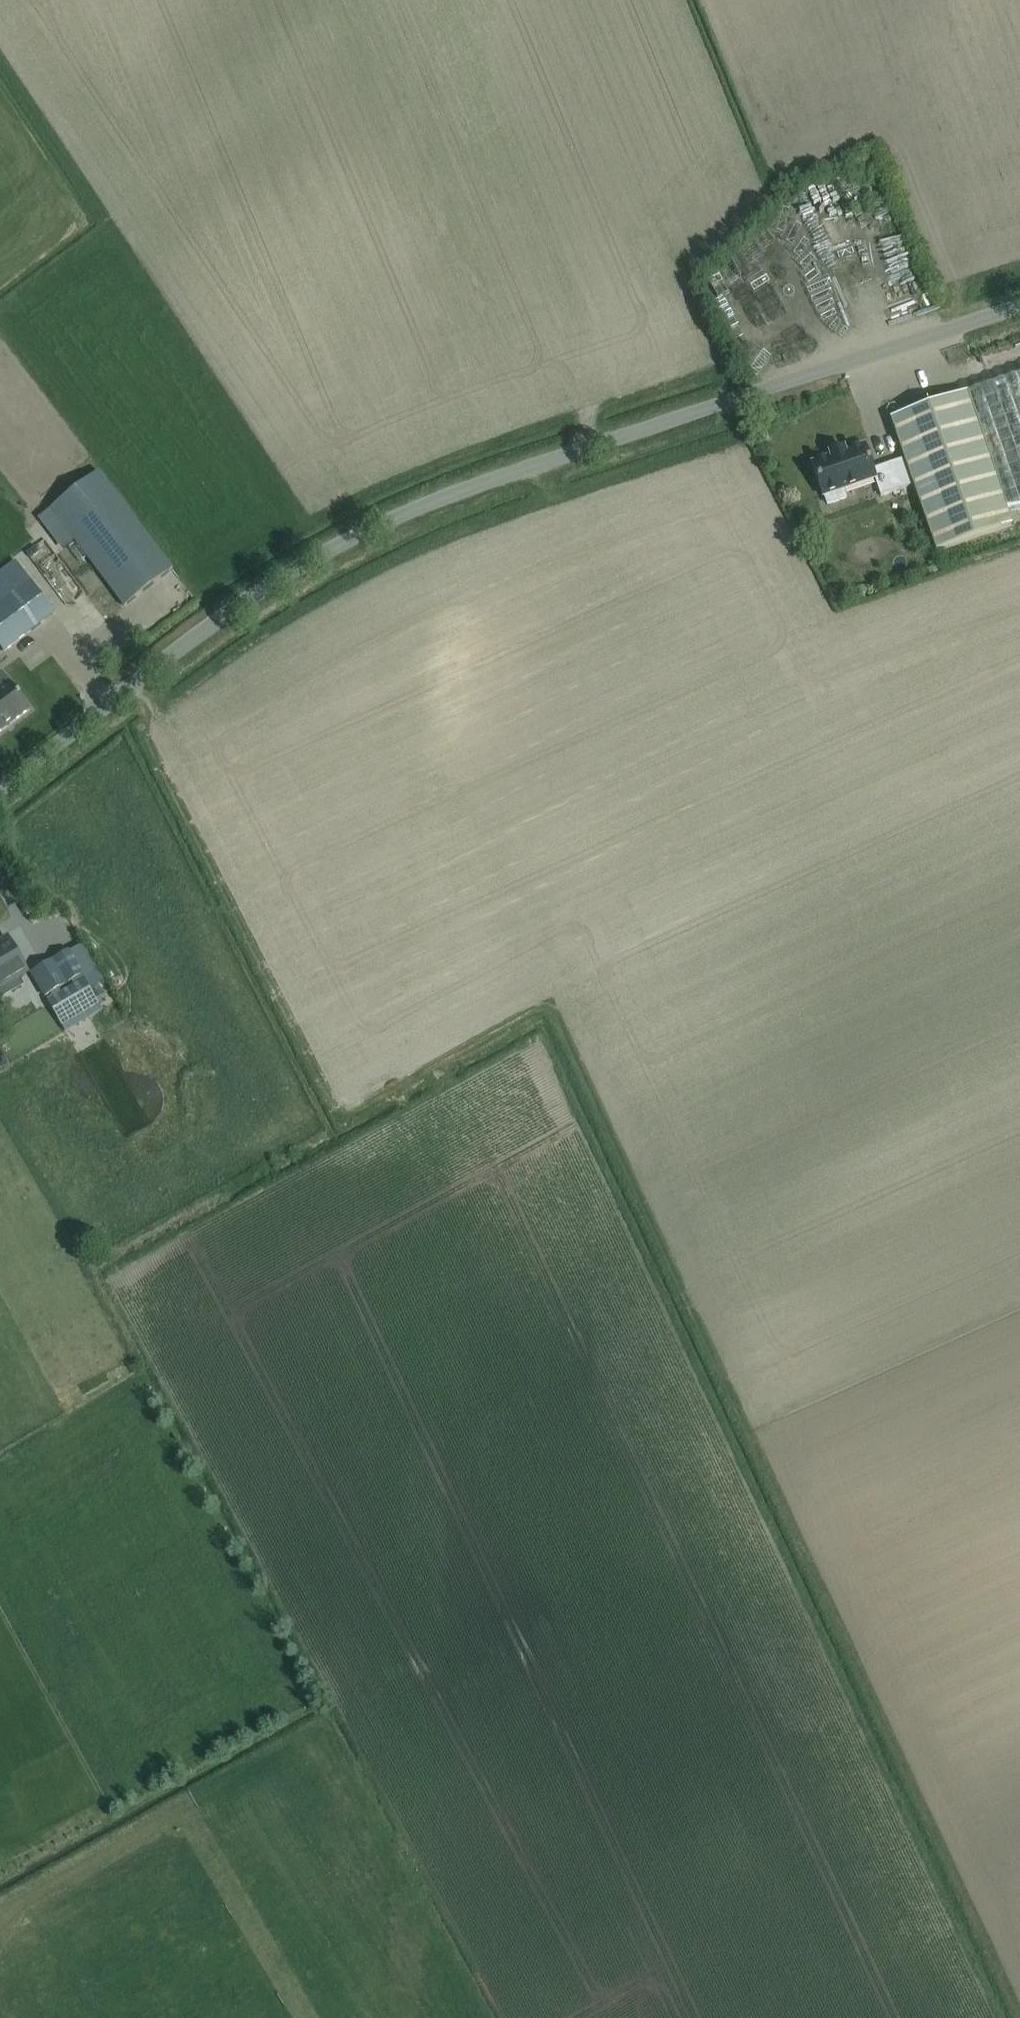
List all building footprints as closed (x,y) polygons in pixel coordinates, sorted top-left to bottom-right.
[(769,273),(758,281),(769,298),(781,290),(769,273)] [(890,419),(904,458),(913,485),(935,551),(1011,526),(1005,508),(1019,503),(1019,374),(890,419)] [(913,485),(904,458),(872,469),(864,445),(845,451),(844,447),(828,453),(830,456),(811,463),(823,498),(824,497),(827,505),(847,498),(844,490),(875,479),(881,496),(913,485)] [(171,569),(159,553),(97,472),(49,509),(124,606),(171,569)] [(15,560),(0,571),(0,649),(2,652),(54,613),(15,560)] [(29,709),(8,682),(1,673),(0,673),(0,731),(29,709)] [(21,983),(17,977),(27,971),(7,938),(0,942),(0,996),(21,983)] [(69,950),(29,972),(44,998),(84,975),(69,950)] [(83,980),(47,1001),(62,1025),(97,1004),(83,980)]
